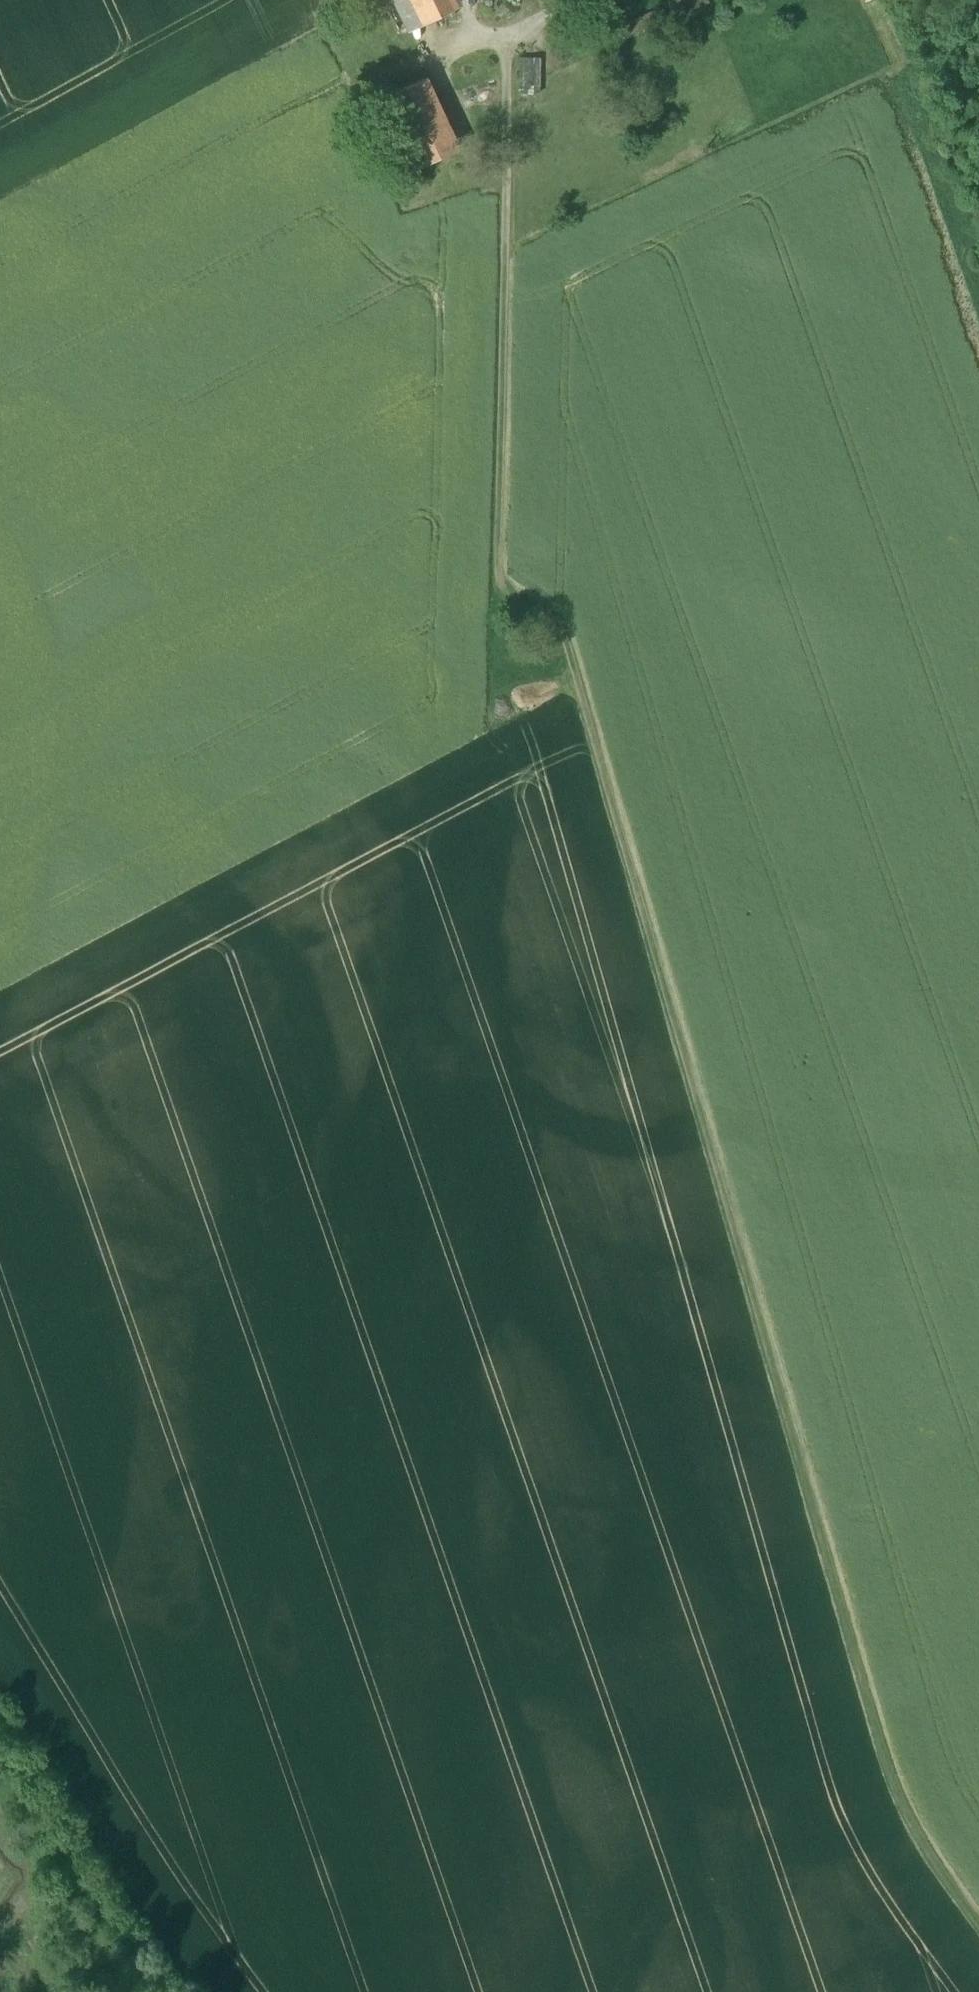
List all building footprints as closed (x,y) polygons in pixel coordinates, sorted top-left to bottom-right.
[(407,32),(456,8),(452,0),(391,0),(407,32)] [(681,13),(711,1),(711,0),(675,0),(681,13)] [(657,8),(623,22),(628,35),(663,21),(657,8)] [(516,58),(517,94),(538,94),(537,58),(516,58)] [(426,76),(370,103),(403,174),(460,148),(426,76)]
